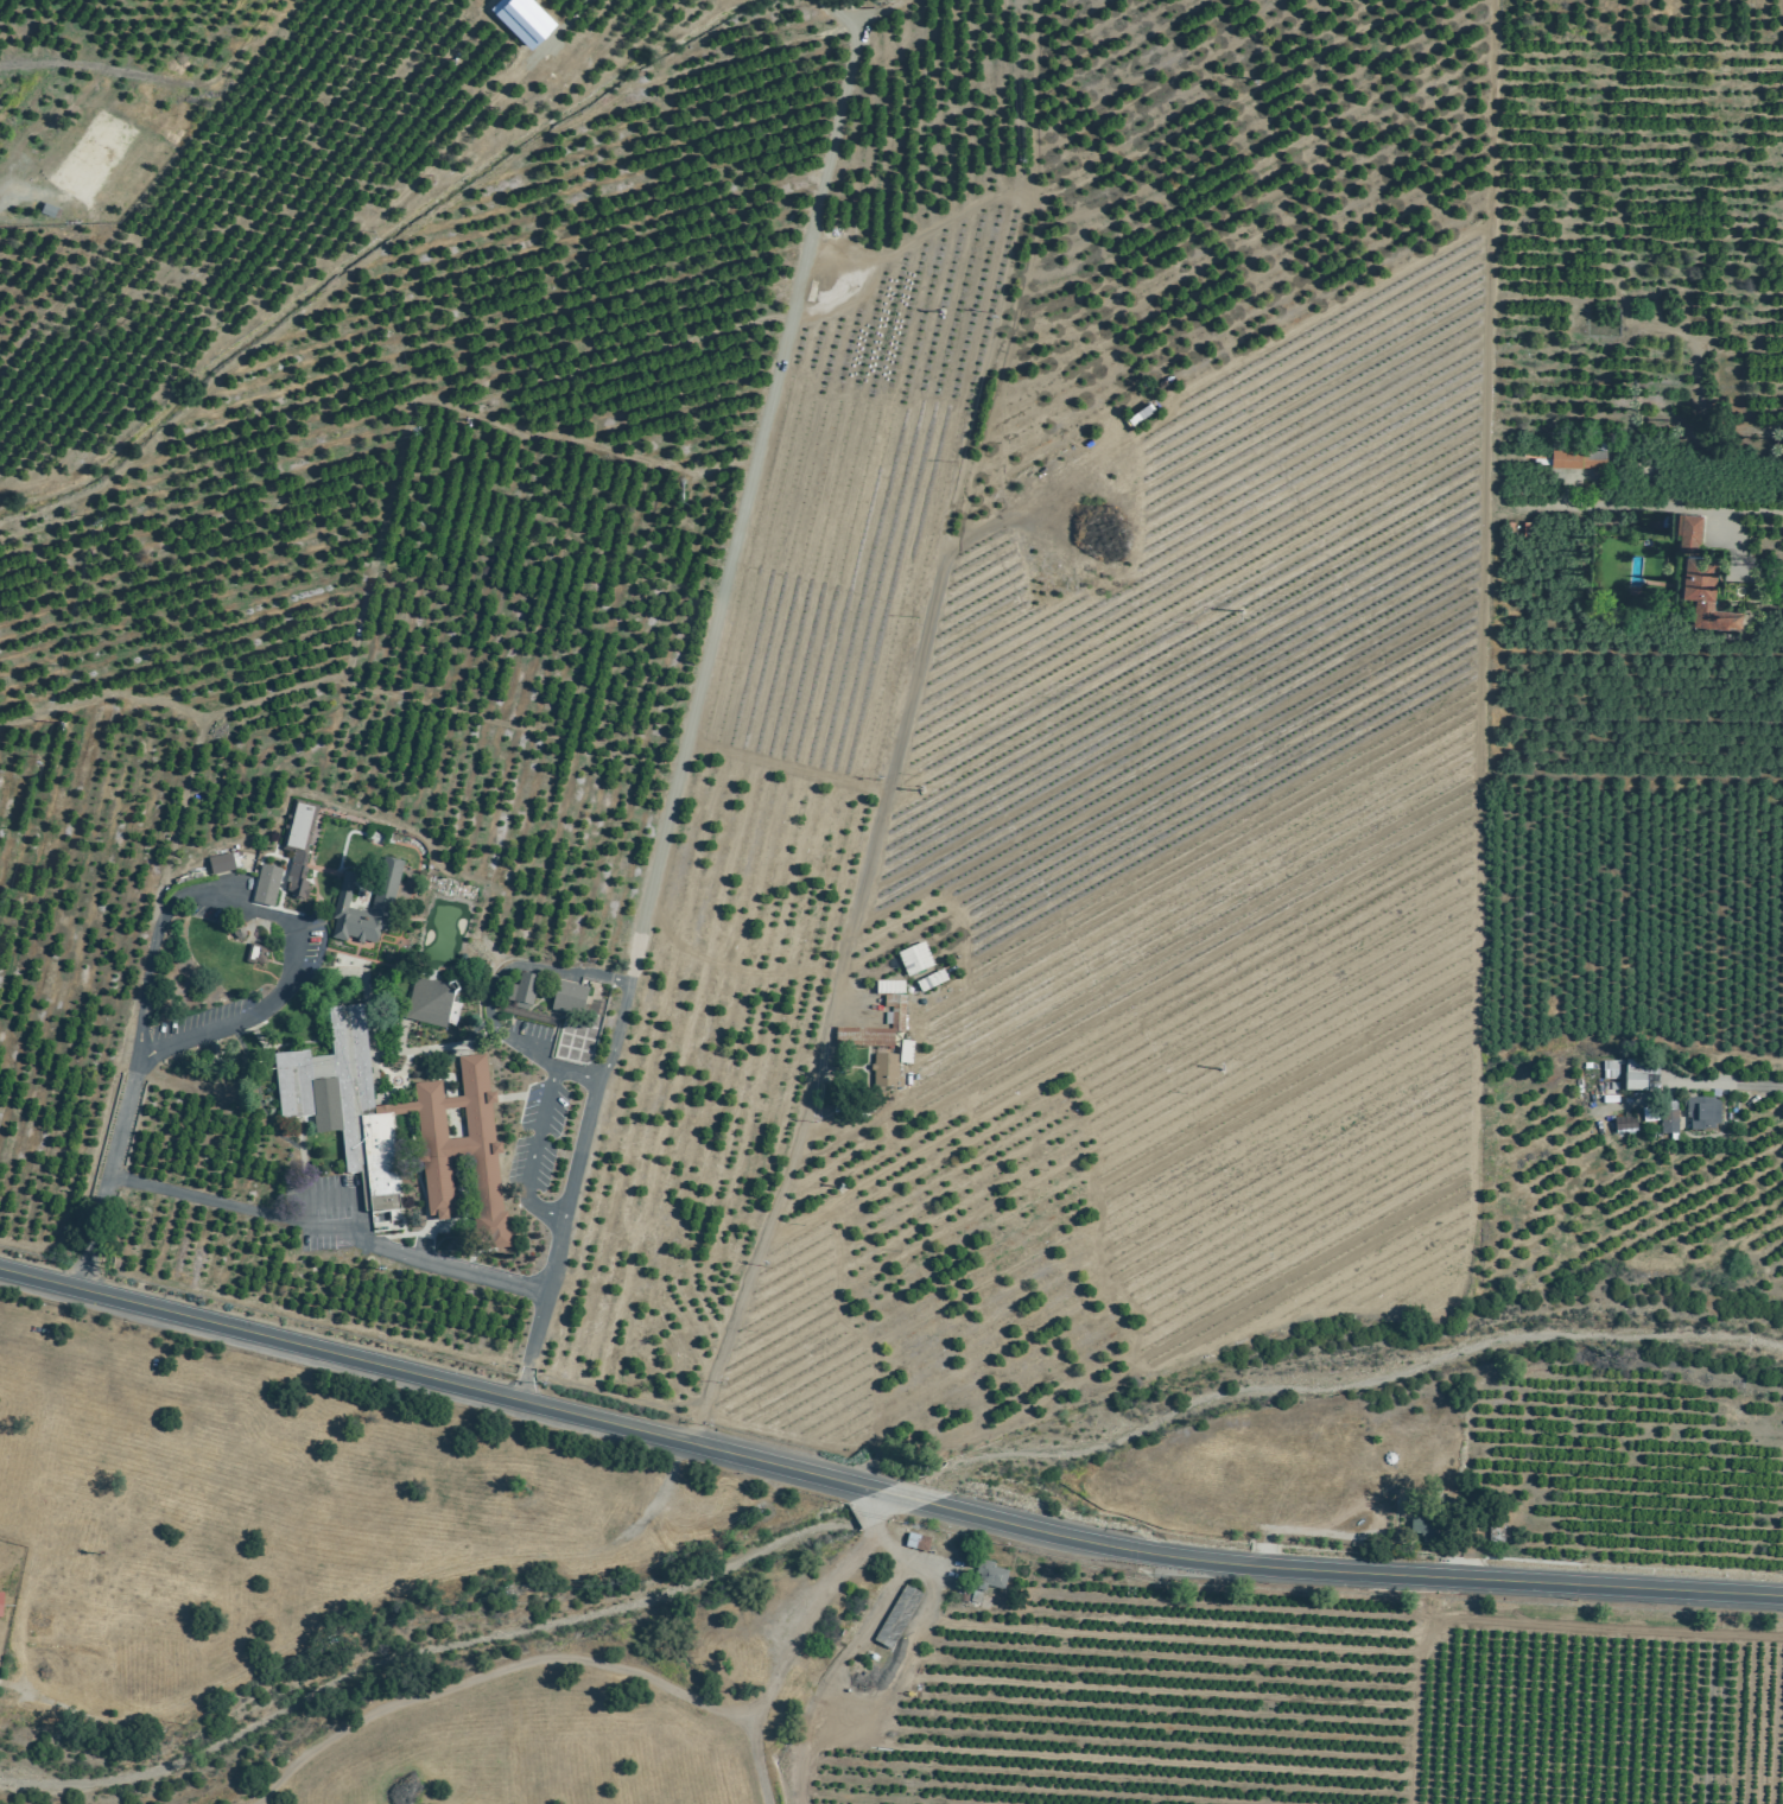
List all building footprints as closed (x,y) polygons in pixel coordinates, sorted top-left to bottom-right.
[(41,213),(55,217),(58,207),(45,202),(41,213)] [(1605,451),(1549,450),(1549,468),(1605,468),(1605,451)] [(1676,549),(1699,550),(1700,515),(1677,515),(1676,549)] [(1692,628),(1741,630),(1742,612),(1711,610),(1714,558),(1680,556),(1678,598),(1693,599),(1692,628)] [(317,808),(298,804),(290,839),(284,838),(282,850),(294,852),(285,893),(309,899),(313,883),(300,880),(317,808)] [(236,871),(233,854),(210,857),(212,874),(236,871)] [(404,861),(383,856),(372,913),(349,908),(357,874),(343,871),(333,919),(336,920),(333,939),(348,942),(349,938),(378,944),(380,931),(389,932),(404,861)] [(282,868),(260,865),(255,903),(276,906),(282,868)] [(899,953),(909,977),(936,966),(927,942),(899,953)] [(918,982),(923,993),(950,982),(946,970),(918,982)] [(508,1002),(531,1007),(539,976),(523,972),(519,986),(513,985),(508,1002)] [(457,988),(416,977),(406,1018),(447,1029),(457,988)] [(892,1029),(838,1027),(837,1047),(876,1048),(874,1087),(901,1088),(902,1064),(915,1064),(915,1041),(903,1041),(903,1051),(896,1051),(897,1033),(902,1034),(902,1007),(902,1001),(897,1001),(897,994),(907,995),(908,982),(879,981),(879,995),(886,995),(886,1005),(893,1006),(892,1029)] [(401,1211),(403,1201),(395,1115),(420,1113),(430,1216),(452,1222),(457,1204),(453,1160),(463,1159),(474,1162),(481,1238),(509,1248),(491,1054),(460,1057),(464,1097),(444,1099),(443,1081),(416,1084),(418,1102),(375,1106),(366,1005),(330,1008),(335,1062),(275,1046),(281,1118),(315,1115),(317,1134),(344,1132),(347,1171),(369,1177),(372,1214),(401,1211)] [(1649,1091),(1649,1060),(1619,1060),(1619,1081),(1627,1081),(1627,1091),(1649,1091)] [(1604,1080),(1617,1080),(1618,1061),(1604,1061),(1604,1080)] [(1708,1131),(1709,1125),(1721,1125),(1722,1098),(1691,1097),(1690,1130),(1708,1131)] [(1658,1120),(1656,1106),(1642,1108),(1644,1122),(1658,1120)] [(1680,1133),(1679,1112),(1661,1112),(1662,1134),(1680,1133)] [(1618,1134),(1638,1132),(1637,1117),(1617,1118),(1618,1134)] [(1413,1535),(1439,1535),(1438,1519),(1413,1520),(1413,1535)] [(906,1547),(928,1552),(932,1538),(910,1533),(906,1547)] [(1010,1571),(995,1568),(996,1563),(980,1559),(971,1602),(983,1604),(987,1586),(1006,1590),(1010,1571)] [(893,1651),(924,1594),(906,1584),(875,1641),(893,1651)]
